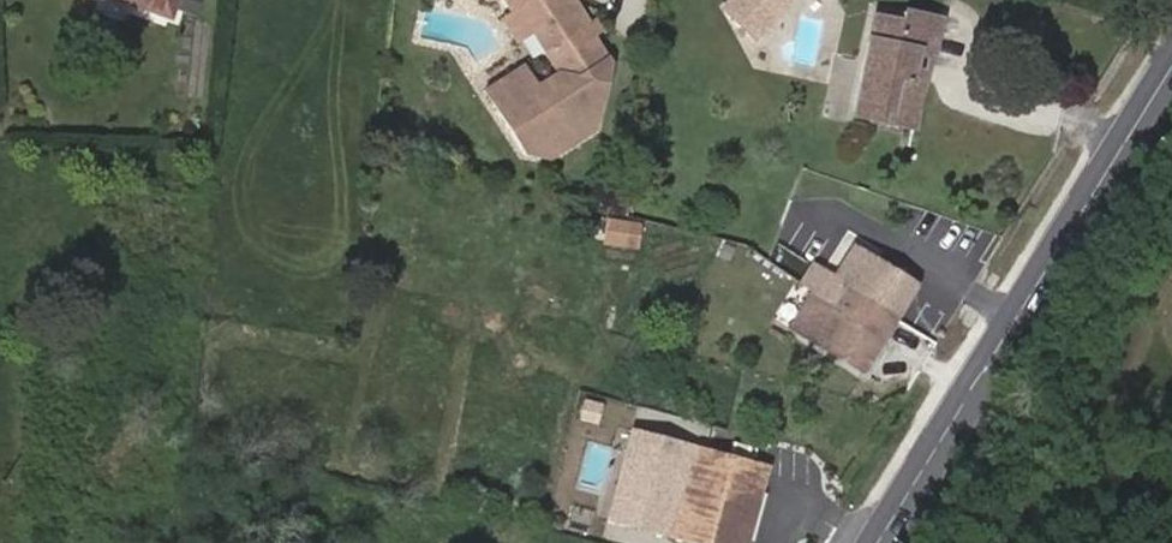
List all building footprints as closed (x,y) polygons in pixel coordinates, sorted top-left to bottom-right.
[(180,17),(185,0),(125,0),(180,17)] [(590,60),(605,49),(590,28),(597,23),(589,10),(584,13),(576,0),(505,0),(508,5),(509,6),(515,3),(531,28),(557,67),(564,78),(590,60)] [(787,1),(785,0),(730,0),(723,8),(754,36),(787,1)] [(516,37),(531,28),(515,3),(509,6),(508,5),(497,12),(516,37)] [(917,51),(933,54),(941,18),(903,9),(901,20),(875,15),(854,113),(880,119),(883,109),(914,115),(921,81),(911,79),(917,51)] [(880,119),(917,127),(933,54),(917,51),(911,79),(921,81),(914,115),(883,109),(880,119)] [(604,81),(590,60),(564,78),(578,99),(604,81)] [(483,87),(496,107),(512,97),(518,99),(518,91),(536,80),(522,61),(483,87)] [(512,97),(496,107),(504,119),(516,122),(523,105),(544,91),(536,80),(518,91),(518,99),(512,97)] [(607,240),(641,243),(644,219),(610,216),(607,240)] [(848,288),(896,319),(917,287),(854,245),(832,277),(824,272),(812,290),(836,305),(848,288)] [(863,371),(896,319),(848,288),(836,305),(812,290),(790,324),(863,371)] [(760,467),(696,450),(674,538),(696,542),(751,542),(764,494),(753,488),(760,467)] [(770,470),(760,467),(753,488),(764,494),(770,470)]
